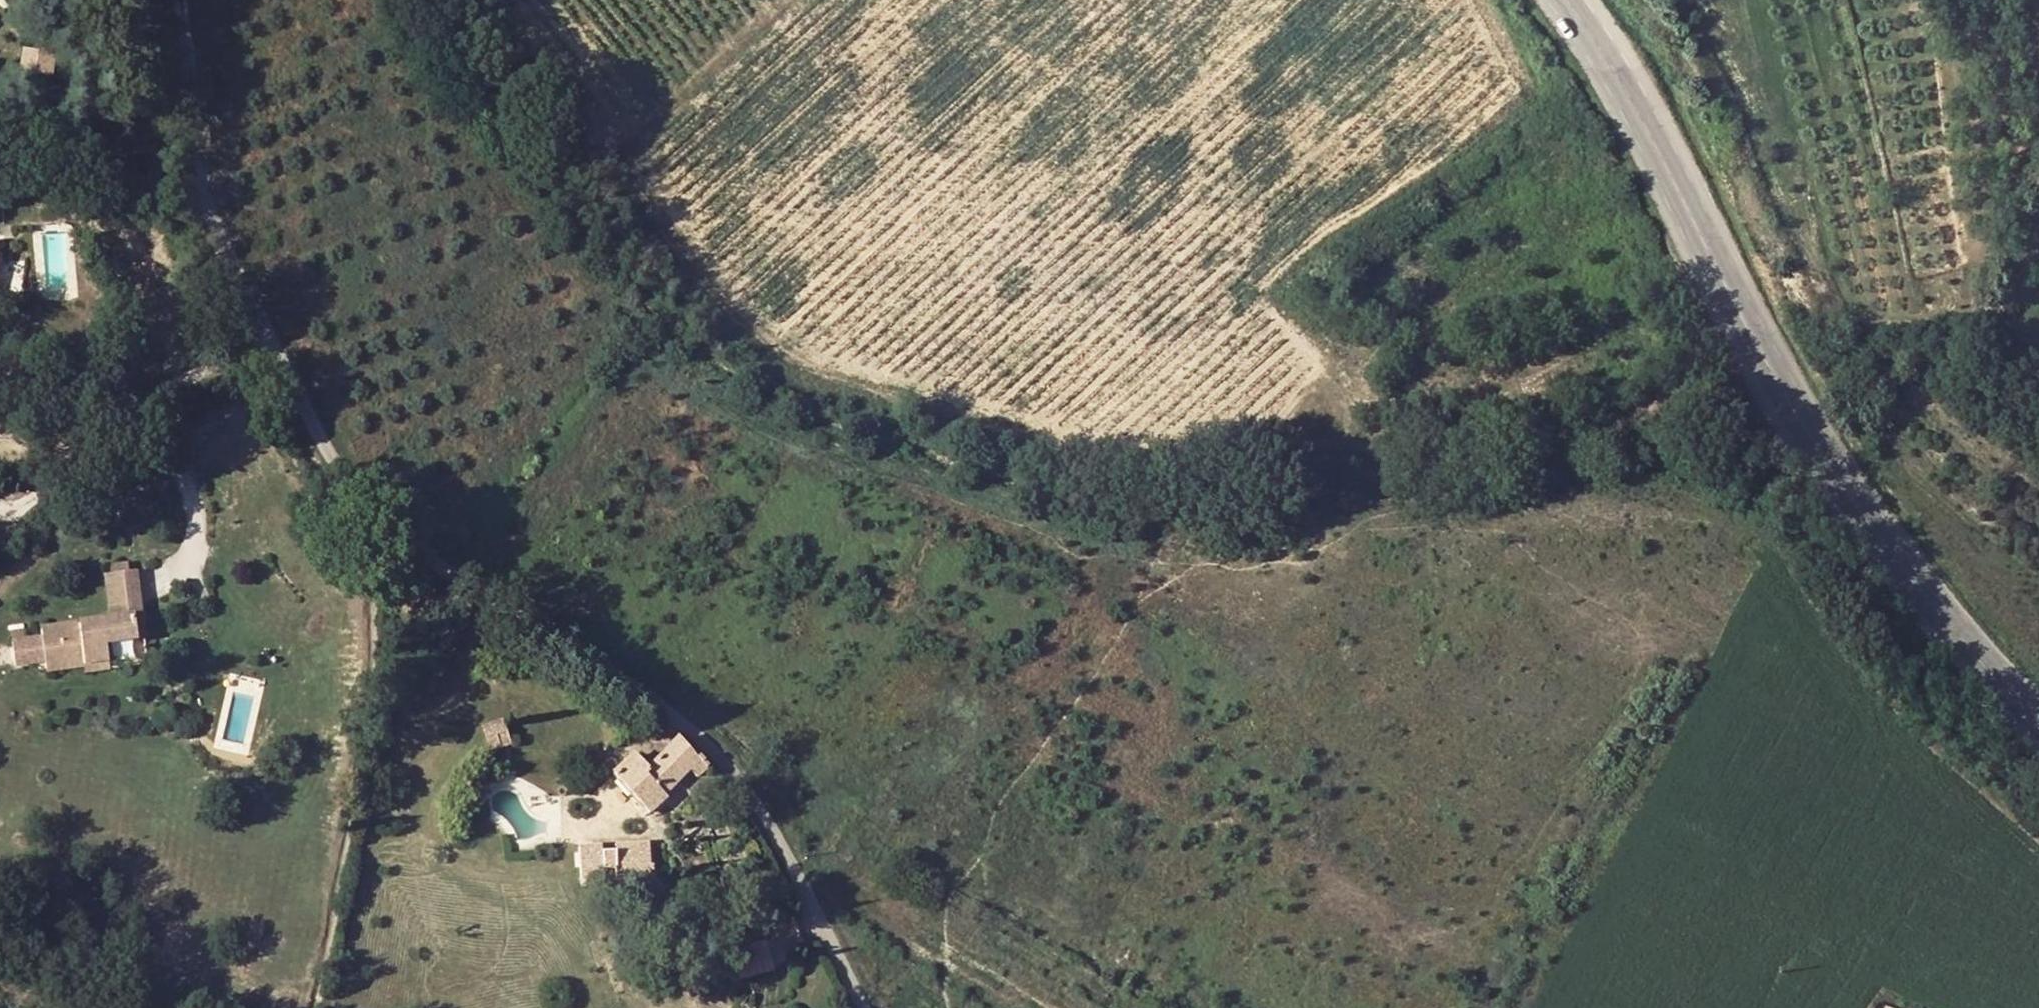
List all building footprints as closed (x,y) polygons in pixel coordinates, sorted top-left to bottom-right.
[(7,38),(6,62),(37,64),(39,41),(7,38)] [(1441,424),(1452,420),(1447,409),(1437,413),(1441,424)] [(110,565),(111,574),(129,572),(128,562),(110,565)] [(42,626),(47,674),(86,668),(87,674),(140,664),(135,614),(142,613),(137,571),(129,572),(111,574),(104,575),(110,617),(42,626)] [(497,721),(476,729),(486,754),(507,747),(497,721)] [(694,754),(690,757),(672,736),(644,765),(631,751),(606,776),(645,815),(686,772),(692,779),(705,768),(694,754)] [(634,854),(633,847),(589,848),(571,839),(567,840),(566,842),(585,855),(634,854)] [(635,870),(634,854),(585,855),(566,842),(566,861),(583,860),(584,870),(599,869),(600,879),(616,878),(616,884),(641,883),(640,870),(635,870)] [(728,979),(774,971),(769,939),(723,947),(728,979)]
